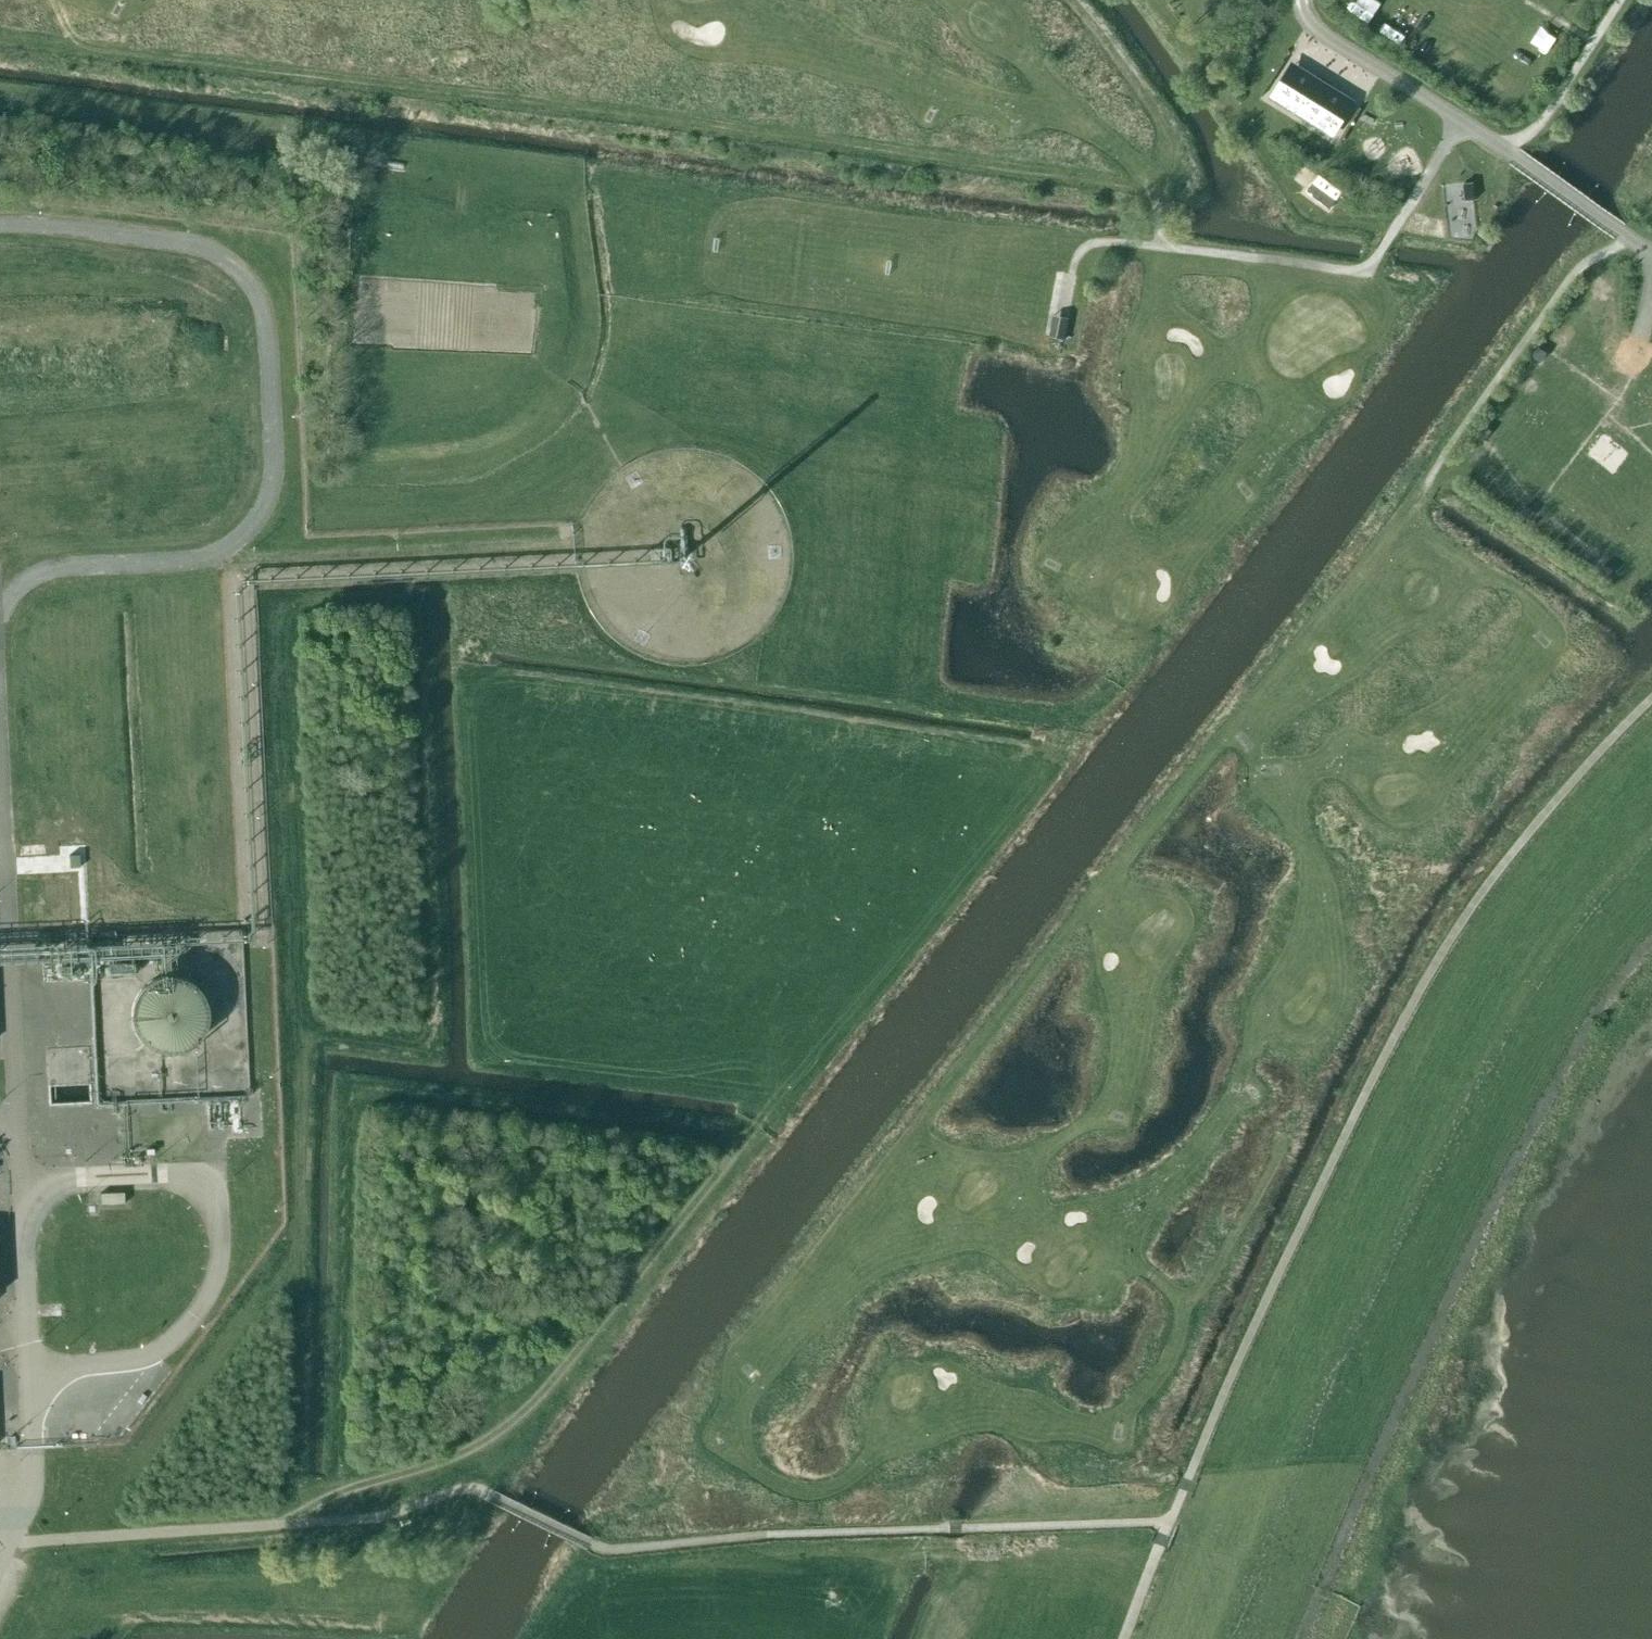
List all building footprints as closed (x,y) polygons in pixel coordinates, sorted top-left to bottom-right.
[(1273,95),(1333,133),(1340,122),(1335,119),(1347,99),(1319,81),(1297,68),(1285,87),(1280,84),(1273,95)] [(1472,181),(1441,185),(1444,209),(1475,204),(1472,181)] [(1054,314),(1050,335),(1065,338),(1069,317),(1054,314)] [(218,1027),(194,968),(134,992),(158,1051),(218,1027)] [(100,1192),(100,1203),(125,1203),(124,1192),(100,1192)]
